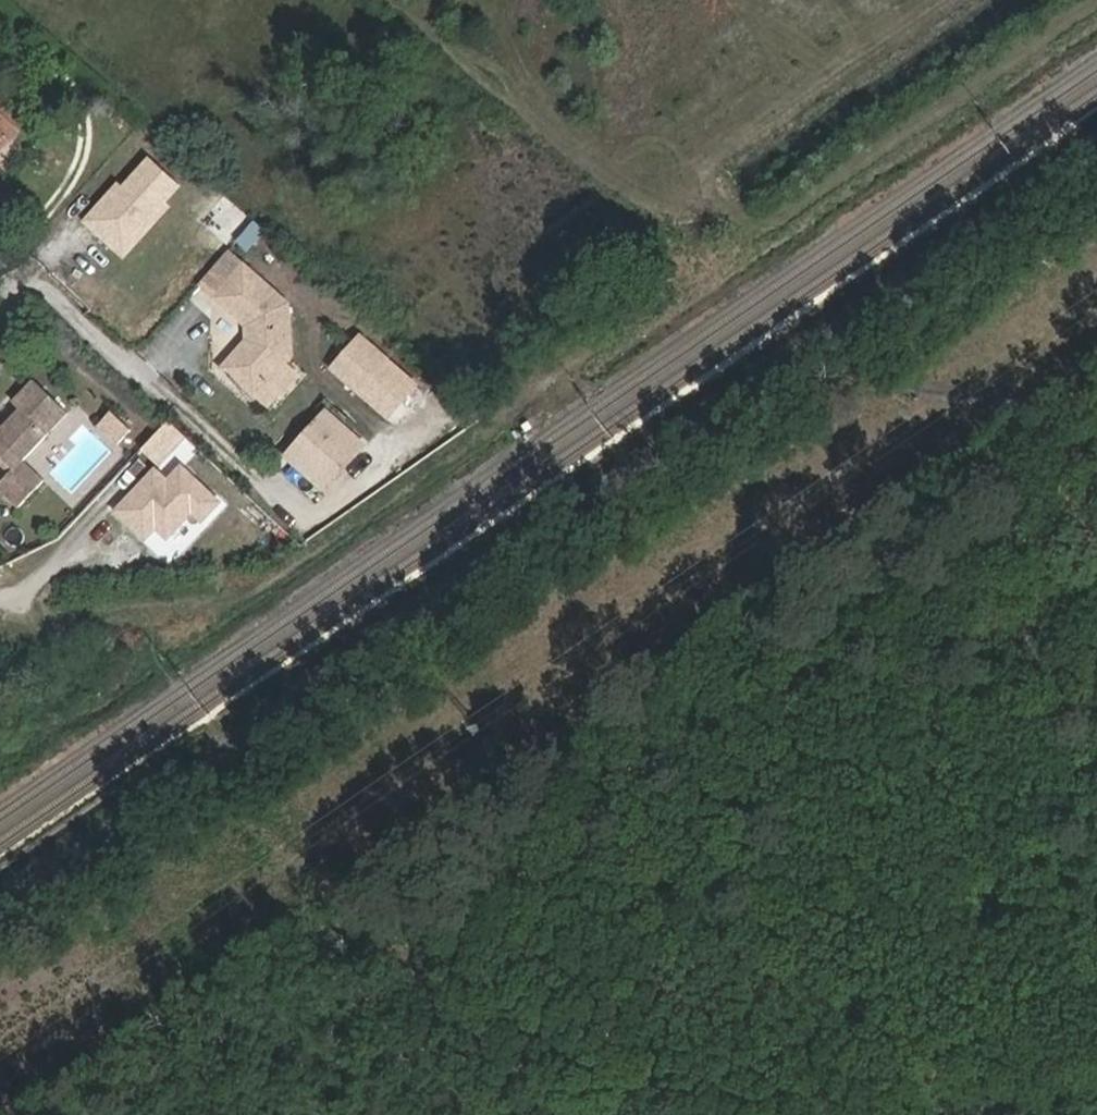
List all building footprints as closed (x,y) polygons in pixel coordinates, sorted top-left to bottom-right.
[(20,137),(0,114),(0,155),(20,137)] [(183,221),(225,257),(257,219),(216,183),(183,221)] [(309,351),(302,301),(256,265),(230,297),(263,323),(273,323),(274,338),(264,339),(241,368),(274,395),(309,351)] [(263,323),(264,339),(274,338),(273,323),(263,323)] [(331,365),(394,421),(426,385),(363,329),(331,365)] [(0,408),(0,445),(14,465),(0,475),(0,488),(10,502),(46,476),(29,453),(75,420),(46,380),(17,399),(25,410),(9,421),(0,408)] [(323,491),(370,440),(329,403),(282,454),(323,491)] [(183,459),(170,473),(158,462),(116,508),(157,545),(189,509),(203,522),(225,497),(183,459)]
